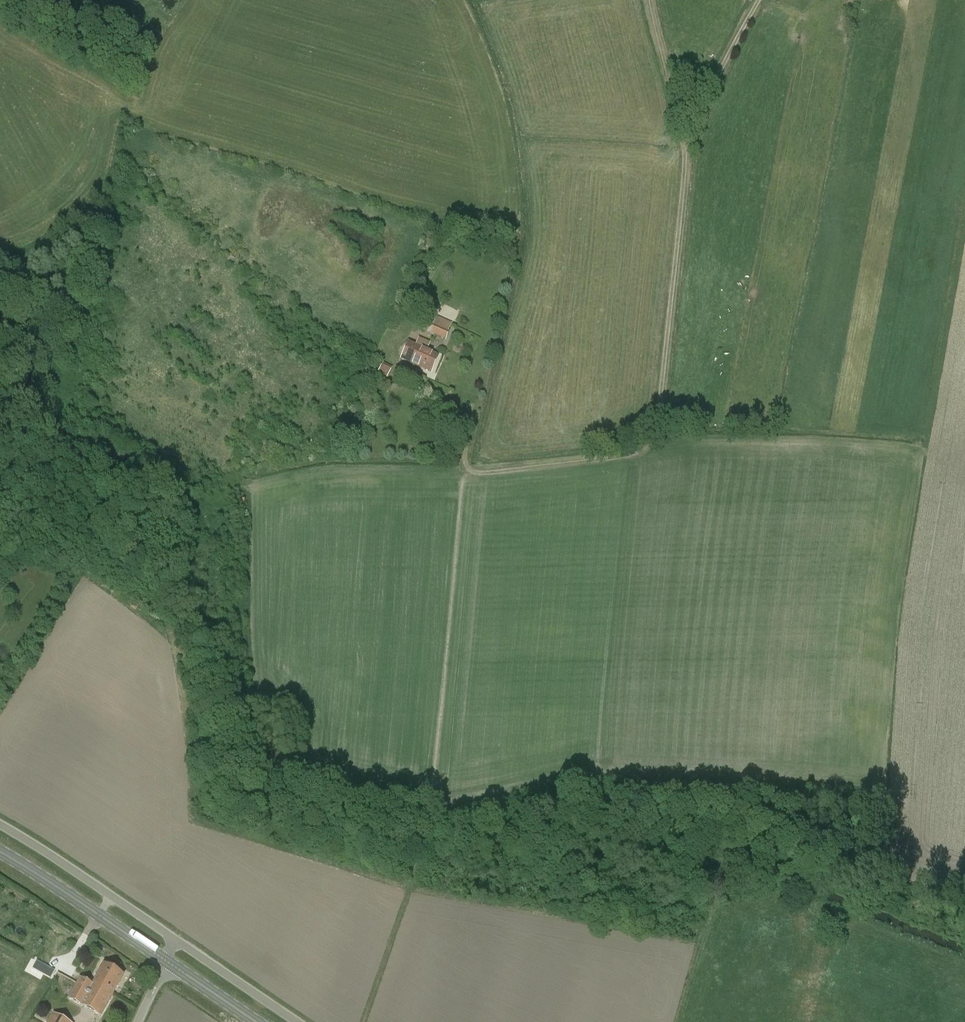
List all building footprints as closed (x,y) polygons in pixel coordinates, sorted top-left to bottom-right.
[(703,92),(696,88),(695,90),(690,87),(687,93),(693,96),(688,105),(695,108),(703,92)] [(422,330),(446,340),(450,330),(449,330),(452,324),(436,317),(434,322),(428,319),(422,330)] [(401,360),(431,373),(439,356),(409,342),(401,360)] [(383,362),(378,372),(390,379),(394,371),(391,370),(393,367),(383,362)] [(109,961),(99,979),(119,990),(128,971),(129,971),(129,970),(128,970),(110,960),(109,960),(109,961)] [(47,967),(43,974),(50,978),(54,970),(47,967)] [(119,990),(99,979),(98,981),(86,975),(75,996),(107,1012),(107,1011),(119,990)] [(49,1021),(69,1021),(54,1014),(49,1021)]
